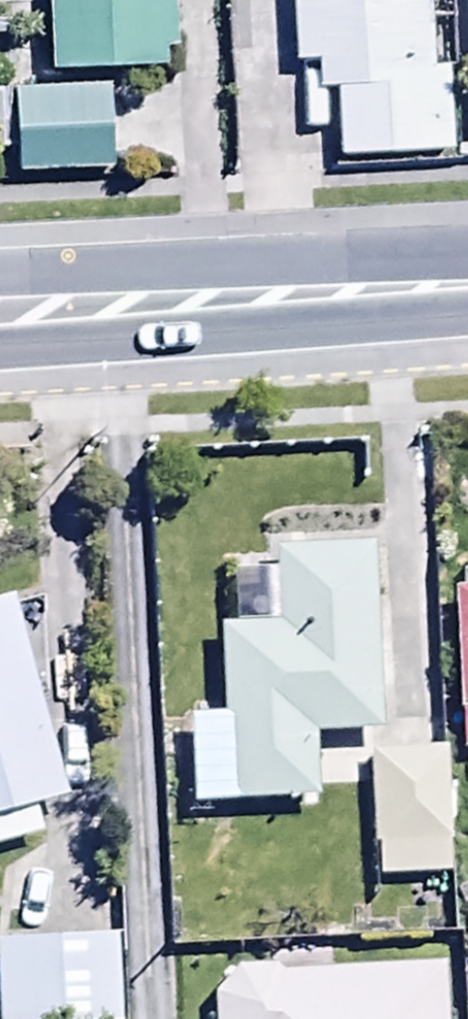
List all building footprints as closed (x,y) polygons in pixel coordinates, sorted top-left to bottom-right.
[(50,79),(167,75),(165,0),(47,0),(50,79)] [(292,75),(312,74),(313,100),(334,99),(336,165),(448,161),(445,74),(426,75),(424,0),(289,0),(292,75)] [(13,95),(15,181),(108,178),(105,92),(13,95)] [(186,725),(187,812),(312,811),(312,749),(373,748),(371,551),(271,552),(271,568),(221,568),(222,629),(215,629),(216,725),(186,725)] [(451,603),(456,763),(467,763),(467,603),(451,603)] [(0,613),(0,859),(70,841),(11,610),(0,613)] [(448,883),(446,760),(369,762),(371,855),(380,855),(381,884),(448,883)] [(115,944),(0,947),(0,1018),(117,1018),(115,944)] [(443,975),(233,979),(210,1004),(210,1018),(445,1018),(443,975)]
